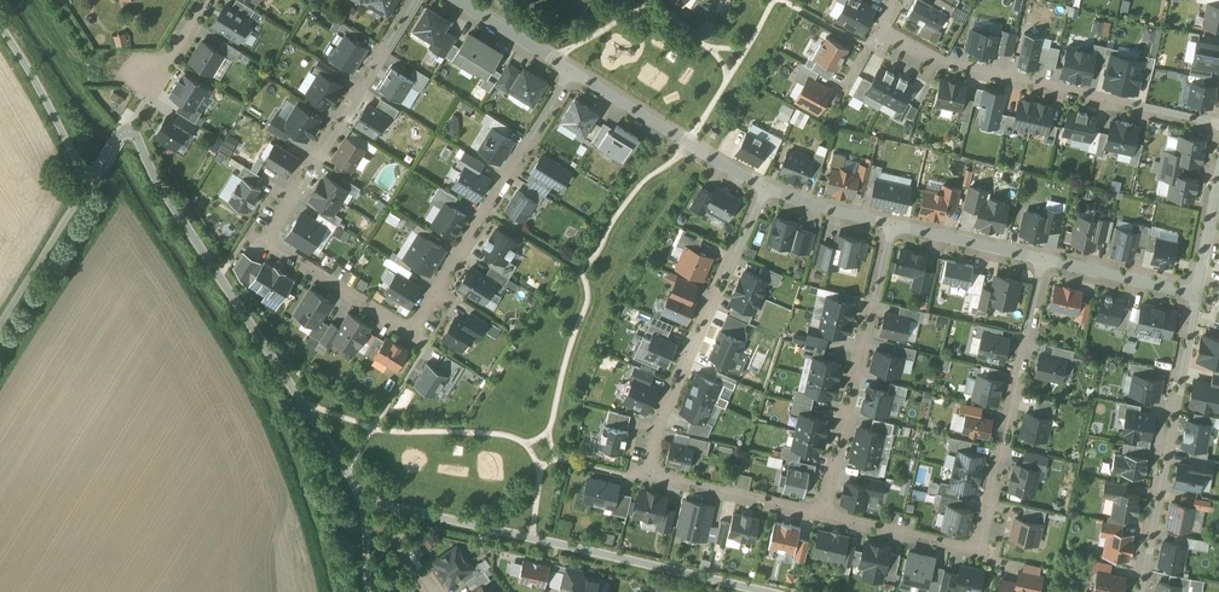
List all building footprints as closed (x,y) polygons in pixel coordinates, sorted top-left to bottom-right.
[(362,2),(386,17),(396,0),(364,0),(362,2)] [(837,18),(862,32),(875,10),(859,1),(858,0),(847,0),(846,2),(837,18)] [(907,15),(937,31),(946,13),(947,13),(932,5),(923,0),(915,0),(907,15)] [(932,5),(947,13),(946,13),(951,16),(956,6),(945,0),(935,0),(932,5)] [(224,4),(210,28),(239,45),(253,21),(224,4)] [(1204,27),(1218,30),(1218,6),(1209,4),(1204,27)] [(450,21),(426,6),(411,29),(435,45),(450,21)] [(358,34),(340,23),(336,31),(342,35),(354,41),(358,34)] [(972,29),(967,48),(977,51),(976,53),(986,56),(987,53),(995,55),(997,51),(1000,35),(999,35),(991,33),(992,31),(982,28),(981,31),(972,29)] [(1000,35),(997,51),(1012,54),(1017,33),(1001,29),(999,35),(1000,35)] [(115,44),(127,42),(125,31),(113,34),(115,44)] [(1024,32),(1017,65),(1035,69),(1037,60),(1046,62),(1049,48),(1040,46),(1042,36),(1024,32)] [(453,59),(469,69),(485,44),(469,34),(453,59)] [(354,41),(342,35),(328,58),(354,73),(368,50),(354,41)] [(821,42),(812,59),(816,61),(822,64),(823,62),(835,69),(837,70),(841,62),(842,63),(846,56),(845,56),(849,48),(826,36),(822,43),(821,42)] [(218,52),(200,40),(186,62),(210,77),(224,56),(218,52)] [(1192,60),(1215,65),(1218,45),(1195,41),(1192,60)] [(239,53),(224,43),(218,52),(224,56),(233,62),(239,53)] [(1094,43),(1092,52),(1096,53),(1093,63),(1102,65),(1105,53),(1106,46),(1094,43)] [(501,54),(485,44),(469,69),(485,79),(501,54)] [(1046,62),(1045,66),(1055,69),(1060,48),(1050,45),(1049,48),(1046,62)] [(1068,46),(1061,76),(1089,82),(1093,63),(1096,53),(1092,52),(1087,51),(1088,48),(1075,45),(1074,48),(1068,46)] [(1112,54),(1116,55),(1117,49),(1106,46),(1105,53),(1112,55),(1112,54)] [(1112,55),(1105,53),(1102,65),(1109,67),(1112,55)] [(1109,67),(1104,86),(1136,93),(1140,77),(1144,61),(1138,60),(1116,55),(1112,54),(1112,55),(1109,67)] [(1144,61),(1140,77),(1151,79),(1156,58),(1139,54),(1138,60),(1144,61)] [(822,64),(816,61),(812,69),(819,72),(831,78),(835,69),(823,62),(822,64)] [(808,78),(814,81),(819,72),(812,69),(801,62),(793,78),(805,85),(808,78)] [(319,76),(307,94),(327,106),(340,85),(330,79),(332,77),(315,66),(312,72),(319,76)] [(509,92),(520,74),(507,66),(494,87),(507,95),(509,92)] [(379,86),(400,99),(412,80),(392,67),(379,86)] [(547,84),(523,69),(520,74),(509,92),(532,107),(547,84)] [(868,91),(883,100),(896,77),(893,75),(894,73),(886,69),(885,72),(879,69),(872,82),(867,91),(868,91)] [(209,91),(182,74),(170,94),(182,101),(197,111),(209,91)] [(1193,82),(1208,85),(1209,78),(1188,74),(1187,81),(1193,82)] [(896,77),(883,100),(898,107),(900,108),(904,100),(912,87),(906,84),(908,80),(900,76),(899,78),(896,77)] [(863,100),(868,91),(867,91),(872,82),(863,77),(853,94),(863,100)] [(805,85),(796,100),(819,112),(830,90),(814,81),(808,78),(805,85)] [(942,80),(936,104),(959,109),(960,109),(963,97),(965,86),(958,84),(958,83),(949,81),(949,82),(942,80)] [(1193,82),(1189,102),(1212,107),(1216,86),(1208,85),(1193,82)] [(374,105),(379,98),(372,94),(368,101),(374,105)] [(974,100),(963,97),(960,109),(959,109),(957,118),(969,121),(974,100)] [(1015,125),(1030,129),(1036,103),(1033,103),(1033,101),(1025,99),(1024,102),(1019,101),(1015,116),(1013,125),(1015,125)] [(596,114),(574,100),(560,122),(579,134),(583,136),(591,123),(596,114)] [(912,104),(904,100),(900,108),(898,107),(893,117),(902,122),(912,104)] [(197,111),(182,101),(177,110),(195,121),(200,113),(197,111)] [(380,102),(375,111),(386,117),(392,121),(397,112),(380,102)] [(782,102),(775,115),(787,121),(794,108),(782,102)] [(1036,103),(1030,129),(1045,133),(1047,133),(1049,124),(1052,109),(1047,108),(1048,104),(1040,102),(1039,104),(1036,103)] [(288,120),(284,126),(292,130),(307,140),(320,119),(298,105),(288,120)] [(375,111),(367,106),(355,126),(374,137),(386,117),(375,111)] [(795,107),(788,120),(802,127),(809,114),(795,107)] [(1068,111),(1063,134),(1090,140),(1093,130),(1096,117),(1086,115),(1087,113),(1078,111),(1077,113),(1068,111)] [(286,139),(292,130),(284,126),(288,120),(276,113),(268,128),(286,139)] [(1013,125),(1015,116),(1007,114),(1003,132),(1013,134),(1015,125),(1013,125)] [(152,136),(173,150),(185,131),(165,117),(152,136)] [(487,125),(491,128),(505,136),(509,128),(491,118),(487,125)] [(1106,147),(1119,150),(1125,122),(1118,120),(1117,122),(1111,121),(1108,134),(1105,146),(1106,147)] [(604,122),(592,143),(621,161),(634,139),(604,122)] [(1133,124),(1125,122),(1119,150),(1133,153),(1138,127),(1132,126),(1133,124)] [(599,127),(591,123),(583,136),(579,134),(576,138),(588,145),(599,127)] [(1058,126),(1049,124),(1047,133),(1045,133),(1043,141),(1053,144),(1058,126)] [(491,128),(477,152),(499,164),(513,141),(505,136),(491,128)] [(1101,132),(1093,130),(1090,140),(1089,143),(1098,145),(1101,132)] [(768,143),(748,132),(735,154),(756,166),(763,153),(768,143)] [(1101,132),(1098,145),(1105,146),(1108,134),(1101,132)] [(214,158),(221,161),(225,152),(230,154),(238,138),(226,133),(214,158)] [(1177,153),(1175,160),(1183,161),(1199,164),(1200,159),(1202,160),(1203,151),(1202,151),(1204,140),(1198,139),(1199,138),(1186,135),(1186,137),(1180,136),(1177,153)] [(216,136),(210,147),(216,150),(222,139),(216,136)] [(333,157),(352,168),(365,147),(346,136),(333,157)] [(768,143),(763,153),(773,159),(781,140),(772,136),(768,143)] [(272,143),(262,161),(290,179),(301,160),(272,143)] [(1098,145),(1089,143),(1087,151),(1096,153),(1098,145)] [(1105,146),(1098,145),(1096,153),(1096,155),(1104,157),(1106,147),(1105,146)] [(485,163),(466,151),(456,166),(463,170),(452,187),(474,202),(488,180),(478,173),(485,163)] [(1175,160),(1177,153),(1164,151),(1162,162),(1160,170),(1159,177),(1172,179),(1173,174),(1180,176),(1183,161),(1175,160)] [(812,162),(786,152),(779,171),(804,181),(808,172),(812,162)] [(814,155),(812,162),(808,172),(816,176),(823,158),(814,155)] [(1140,157),(1131,155),(1130,163),(1138,165),(1140,157)] [(570,174),(542,156),(529,177),(550,190),(554,183),(561,188),(570,174)] [(237,175),(242,179),(256,188),(262,177),(243,165),(237,175)] [(830,167),(824,194),(854,200),(860,174),(830,167)] [(1180,176),(1173,174),(1172,179),(1169,196),(1193,200),(1195,190),(1196,190),(1197,183),(1196,182),(1197,179),(1180,176)] [(321,179),(317,186),(341,201),(348,189),(326,175),(323,181),(321,179)] [(256,188),(242,179),(229,200),(247,212),(260,190),(256,188)] [(908,187),(876,180),(870,204),(902,212),(908,187)] [(987,188),(969,184),(964,210),(977,213),(973,227),(1001,233),(1007,205),(984,200),(987,188)] [(740,198),(715,185),(710,195),(703,208),(728,221),(740,198)] [(941,193),(925,189),(918,215),(943,221),(946,210),(955,212),(961,190),(942,185),(941,193)] [(341,201),(317,186),(313,193),(314,194),(311,199),(333,213),(341,201)] [(446,204),(451,207),(456,199),(437,188),(429,202),(442,210),(446,204)] [(703,208),(710,195),(701,190),(690,208),(699,213),(703,208)] [(527,198),(517,192),(506,211),(524,222),(535,203),(527,198)] [(451,207),(446,204),(442,210),(431,227),(452,241),(467,218),(451,207)] [(1043,215),(1023,211),(1018,236),(1044,241),(1046,230),(1058,232),(1062,212),(1044,208),(1043,215)] [(1077,211),(1069,246),(1092,250),(1094,242),(1106,244),(1111,219),(1077,211)] [(315,223),(300,214),(284,239),(308,253),(323,228),(315,223)] [(319,216),(315,223),(323,228),(342,240),(346,233),(319,216)] [(797,225),(774,219),(767,244),(808,256),(814,235),(796,230),(797,225)] [(1112,228),(1106,255),(1134,261),(1140,234),(1112,228)] [(519,243),(495,229),(481,251),(494,259),(505,266),(508,262),(519,243)] [(702,239),(682,230),(675,246),(684,250),(685,247),(696,252),(702,239)] [(419,233),(404,257),(430,273),(445,249),(419,233)] [(834,247),(822,244),(817,266),(835,270),(837,262),(856,267),(863,240),(838,234),(834,247)] [(1156,237),(1149,264),(1172,270),(1179,243),(1156,237)] [(696,252),(685,247),(684,250),(675,269),(704,281),(713,259),(696,252)] [(926,256),(900,250),(895,273),(914,277),(911,290),(929,293),(933,273),(923,271),(926,256)] [(505,266),(494,259),(489,268),(507,280),(516,267),(508,262),(505,266)] [(294,278),(265,260),(251,283),(266,293),(263,299),(276,307),(294,278)] [(973,269),(946,263),(941,283),(968,290),(971,274),(973,269)] [(483,277),(469,268),(457,288),(482,304),(492,287),(494,284),(483,277)] [(507,280),(489,268),(483,277),(494,284),(492,287),(500,292),(507,280)] [(781,277),(762,268),(757,279),(766,283),(776,288),(781,277)] [(742,272),(736,286),(760,297),(766,283),(757,279),(742,272)] [(985,278),(971,274),(968,290),(967,292),(981,295),(982,290),(985,278)] [(419,289),(396,276),(386,293),(409,307),(419,289)] [(1019,283),(995,278),(992,292),(982,290),(981,295),(978,310),(992,313),(994,306),(1013,310),(1019,283)] [(696,287),(676,279),(661,315),(687,325),(694,308),(689,306),(696,287)] [(752,314),(760,297),(736,286),(728,303),(733,305),(752,314)] [(1081,293),(1054,287),(1049,310),(1076,316),(1079,303),(1081,293)] [(837,293),(818,288),(817,296),(827,298),(836,300),(837,293)] [(331,304),(309,291),(294,315),(313,327),(316,329),(320,322),(331,304)] [(1121,302),(1101,297),(1096,320),(1116,325),(1120,309),(1121,302)] [(827,298),(823,314),(849,320),(853,304),(836,300),(827,298)] [(1086,325),(1091,305),(1079,303),(1076,316),(1075,322),(1086,325)] [(733,305),(729,315),(748,323),(752,314),(733,305)] [(1176,313),(1142,305),(1138,324),(1136,332),(1140,333),(1170,340),(1176,313)] [(925,313),(900,307),(898,317),(908,320),(923,323),(925,313)] [(1131,311),(1120,309),(1116,325),(1116,328),(1126,331),(1129,321),(1131,311)] [(461,325),(453,320),(441,341),(462,353),(471,337),(478,341),(489,323),(469,311),(461,325)] [(844,339),(849,320),(823,314),(818,333),(827,335),(844,339)] [(898,317),(885,314),(880,336),(903,341),(908,320),(898,317)] [(647,330),(653,332),(667,338),(673,324),(653,315),(647,330)] [(370,331),(347,317),(339,330),(331,343),(354,357),(370,331)] [(1136,332),(1138,324),(1129,321),(1126,331),(1124,343),(1137,346),(1140,333),(1136,332)] [(320,341),(329,327),(320,322),(316,329),(313,327),(309,333),(320,341)] [(496,337),(500,328),(491,324),(487,333),(496,337)] [(976,335),(982,337),(983,332),(989,334),(991,326),(978,324),(976,335)] [(339,330),(331,325),(329,327),(320,341),(316,348),(324,354),(331,343),(339,330)] [(1003,329),(991,326),(989,334),(1002,336),(1003,329)] [(806,331),(804,344),(824,348),(827,335),(818,333),(806,331)] [(660,363),(667,366),(678,342),(667,338),(653,332),(650,339),(645,337),(641,348),(645,350),(643,355),(660,363)] [(982,337),(978,355),(1004,361),(1009,338),(1002,336),(989,334),(983,332),(982,337)] [(411,353),(384,336),(369,359),(395,376),(411,353)] [(1203,336),(1198,360),(1215,364),(1218,365),(1218,339),(1203,336)] [(1051,352),(1052,345),(1044,344),(1043,351),(1051,352)] [(915,352),(896,347),(894,357),(903,359),(913,361),(915,352)] [(1072,352),(1053,347),(1050,357),(1065,361),(1070,362),(1072,352)] [(894,357),(874,352),(870,369),(898,376),(903,359),(894,357)] [(660,363),(643,355),(640,360),(658,367),(660,363)] [(1050,357),(1039,355),(1034,376),(1060,382),(1065,361),(1050,357)] [(812,357),(808,374),(834,380),(838,363),(812,357)] [(942,357),(940,368),(948,369),(950,358),(942,357)] [(414,382),(434,394),(447,373),(427,361),(414,382)] [(981,364),(979,374),(989,377),(991,366),(981,364)] [(630,377),(633,379),(634,377),(649,384),(654,374),(635,365),(630,377)] [(1151,369),(1131,365),(1130,374),(1134,375),(1150,378),(1151,369)] [(734,381),(714,372),(711,380),(722,385),(731,389),(734,381)] [(688,391),(714,402),(722,385),(711,380),(696,373),(688,391)] [(829,397),(834,380),(808,374),(804,390),(814,393),(829,397)] [(979,374),(973,397),(997,402),(1003,380),(989,377),(979,374)] [(1193,383),(1188,408),(1216,414),(1218,401),(1218,375),(1213,374),(1210,387),(1193,383)] [(1150,378),(1134,375),(1130,394),(1157,400),(1161,381),(1150,378)] [(633,379),(624,401),(647,411),(658,388),(649,384),(634,377),(633,379)] [(907,387),(889,383),(887,392),(892,393),(890,400),(903,404),(907,387)] [(887,392),(868,387),(862,408),(886,414),(890,400),(892,393),(887,392)] [(804,390),(795,388),(792,399),(811,404),(814,393),(804,390)] [(714,402),(688,391),(679,412),(692,418),(705,424),(714,402)] [(1032,408),(1053,413),(1056,402),(1035,396),(1032,408)] [(1139,406),(1119,402),(1116,417),(1125,419),(1127,411),(1138,413),(1139,406)] [(980,409),(958,404),(956,414),(964,416),(960,432),(988,438),(992,420),(978,417),(980,409)] [(628,415),(608,411),(604,426),(625,431),(628,415)] [(1138,413),(1127,411),(1125,419),(1122,434),(1148,439),(1153,416),(1138,413)] [(800,412),(795,430),(822,436),(827,418),(800,412)] [(1051,420),(1024,414),(1019,436),(1045,442),(1051,420)] [(1211,422),(1183,417),(1177,448),(1205,454),(1211,422)] [(705,424),(692,418),(683,438),(689,439),(705,442),(711,426),(705,424)] [(892,425),(873,420),(870,431),(883,434),(889,436),(892,425)] [(604,426),(602,425),(597,449),(622,454),(627,431),(625,431),(604,426)] [(857,429),(853,444),(879,449),(883,434),(870,431),(857,429)] [(818,454),(822,436),(795,430),(791,447),(818,454)] [(705,442),(689,439),(687,448),(690,449),(689,453),(706,457),(709,443),(705,442)] [(970,444),(950,440),(949,448),(957,450),(968,452),(970,444)] [(687,448),(670,444),(665,464),(686,469),(689,453),(690,449),(687,448)] [(876,462),(879,449),(853,444),(850,459),(862,462),(876,465),(876,462)] [(1125,444),(1124,453),(1141,456),(1143,447),(1125,444)] [(957,450),(953,467),(979,473),(984,456),(968,452),(957,450)] [(1141,456),(1124,453),(1120,472),(1142,477),(1146,457),(1141,456)] [(768,454),(766,463),(780,466),(782,457),(768,454)] [(1030,454),(1027,468),(1039,471),(1045,472),(1048,458),(1030,454)] [(1187,468),(1176,465),(1172,487),(1199,493),(1202,478),(1210,479),(1213,464),(1189,459),(1187,468)] [(876,465),(862,462),(859,473),(878,477),(882,463),(876,462),(876,465)] [(1027,468),(1015,465),(1009,489),(1033,495),(1039,471),(1027,468)] [(975,491),(979,473),(953,467),(949,484),(960,487),(975,491)] [(806,473),(788,468),(782,491),(800,495),(806,473)] [(864,486),(844,482),(839,504),(864,510),(868,494),(879,497),(883,481),(866,477),(864,486)] [(617,485),(587,478),(581,503),(612,510),(616,492),(617,485)] [(1128,485),(1106,481),(1103,497),(1112,499),(1110,514),(1134,519),(1138,495),(1126,493),(1128,485)] [(949,484),(939,482),(937,491),(958,496),(960,487),(949,484)] [(670,495),(638,488),(630,521),(663,529),(670,495)] [(625,519),(630,496),(616,492),(612,510),(610,515),(625,519)] [(1189,508),(1195,509),(1206,512),(1208,501),(1191,498),(1189,508)] [(714,508),(683,501),(675,535),(707,542),(714,508)] [(971,511),(947,505),(942,529),(965,534),(971,511)] [(1189,508),(1170,505),(1166,525),(1191,529),(1195,509),(1189,508)] [(731,522),(728,535),(754,542),(760,519),(751,517),(752,515),(742,513),(742,515),(733,513),(731,522)] [(1042,525),(1013,518),(1008,539),(1037,546),(1042,525)] [(728,535),(731,522),(721,520),(715,541),(726,544),(728,535)] [(1121,526),(1102,522),(1099,537),(1105,538),(1101,555),(1126,560),(1131,535),(1120,533),(1121,526)] [(796,528),(775,524),(769,548),(791,553),(794,538),(796,528)] [(849,536),(817,529),(811,558),(843,565),(849,536)] [(1195,540),(1176,536),(1174,543),(1186,546),(1193,547),(1195,540)] [(802,563),(807,541),(794,538),(791,553),(789,560),(802,563)] [(891,546),(862,540),(856,566),(862,567),(860,577),(883,582),(891,546)] [(1174,543),(1163,541),(1158,563),(1181,568),(1186,546),(1174,543)] [(905,547),(896,586),(923,591),(927,591),(936,554),(905,547)] [(453,548),(430,561),(446,587),(469,571),(453,548)] [(551,564),(519,557),(513,583),(546,589),(551,564)] [(1111,566),(1092,562),(1091,570),(1096,571),(1110,573),(1111,566)] [(960,564),(958,572),(953,591),(959,591),(977,591),(983,569),(960,564)] [(958,572),(944,569),(938,591),(939,591),(953,591),(958,572)] [(999,581),(997,591),(1039,591),(1042,575),(1015,569),(1012,584),(999,581)] [(570,571),(565,591),(608,591),(610,580),(570,571)] [(1096,571),(1092,591),(1122,591),(1125,576),(1110,573),(1096,571)] [(1169,576),(1168,584),(1179,586),(1178,591),(1187,591),(1189,580),(1169,576)] [(1157,582),(1155,591),(1178,591),(1179,586),(1168,584),(1157,582)]
